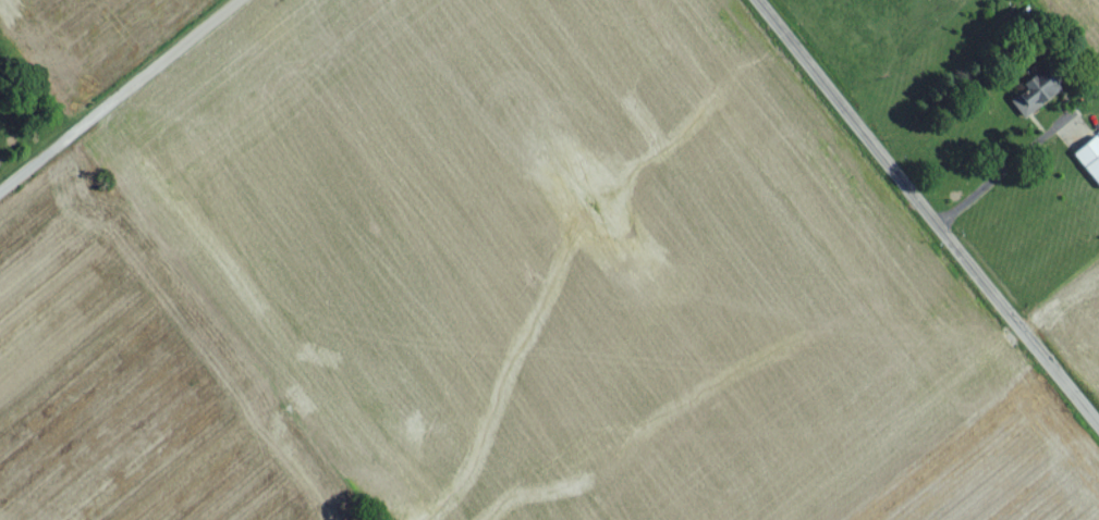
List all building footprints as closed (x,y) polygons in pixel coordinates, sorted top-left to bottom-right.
[(1007,106),(1018,123),(1055,99),(1039,74),(1013,90),(1019,98),(1007,106)] [(1097,199),(1098,198),(1098,148),(1093,140),(1067,161),(1097,199)]
